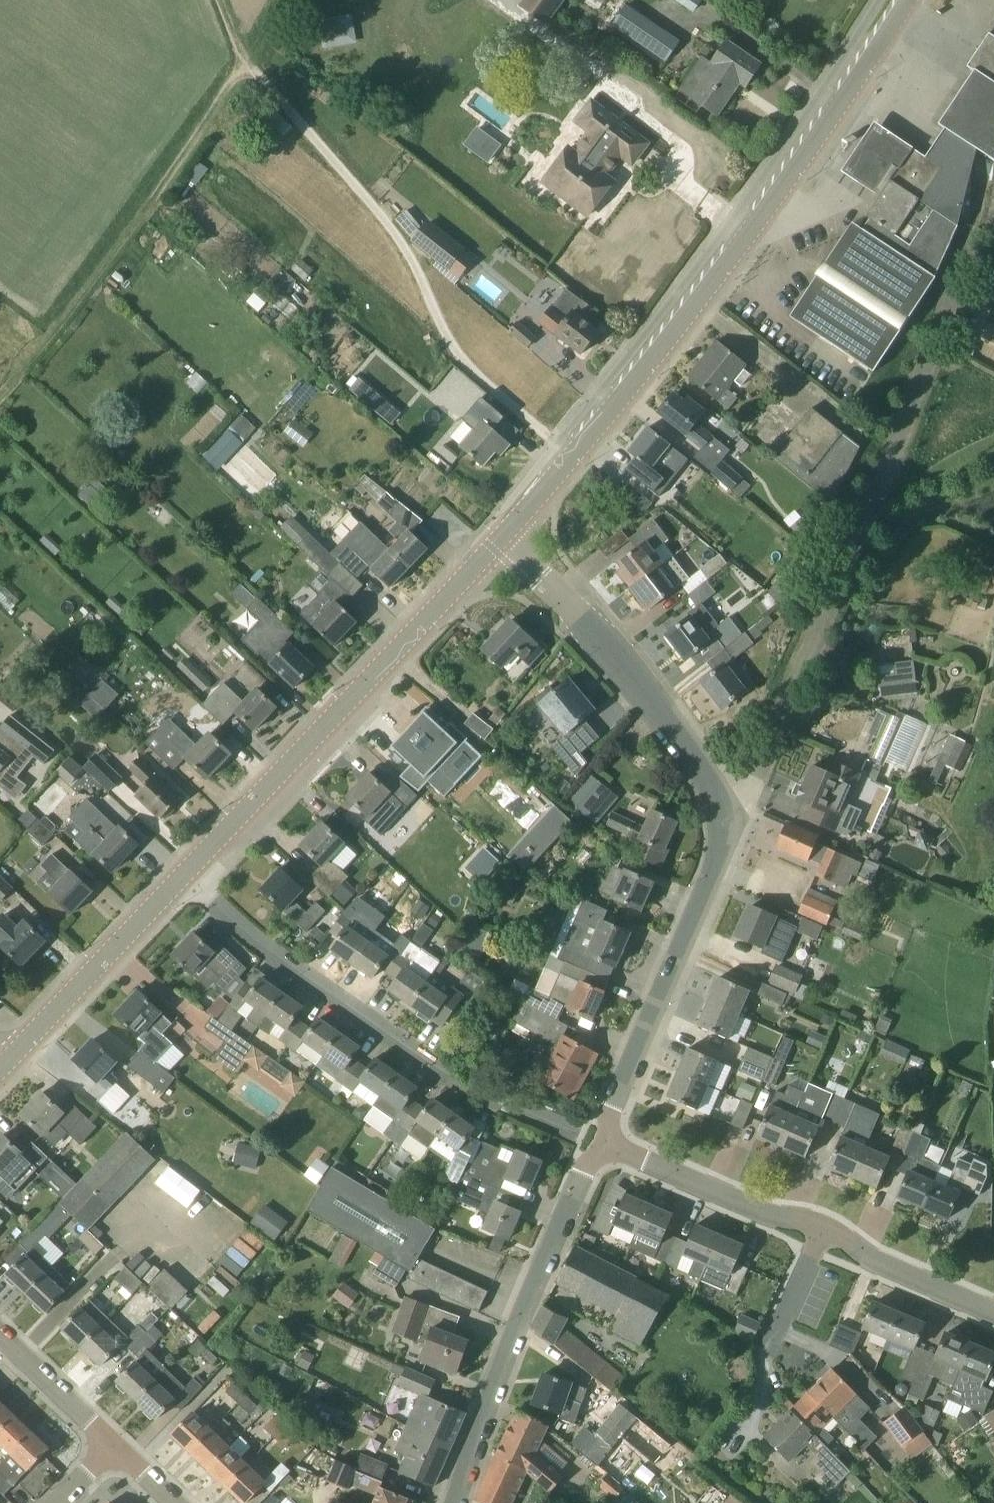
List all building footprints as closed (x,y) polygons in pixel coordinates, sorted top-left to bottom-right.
[(519,6),(546,26),(565,0),(523,0),(519,6)] [(693,13),(703,0),(675,0),(693,13)] [(665,62),(679,42),(627,6),(614,25),(665,62)] [(354,44),(352,14),(318,16),(320,46),(354,44)] [(989,33),(967,66),(974,71),(939,124),(945,128),(926,157),(944,169),(923,201),(926,204),(936,211),(912,247),(870,220),(864,230),(855,223),(827,265),(824,262),(816,275),(819,277),(792,318),(875,373),(937,278),(936,278),(959,227),(978,150),(993,161),(993,36),(989,33)] [(692,98),(717,116),(740,83),(746,87),(761,65),(727,41),(712,63),(715,65),(692,98)] [(632,164),(648,143),(593,102),(578,122),(591,132),(576,153),(570,149),(559,164),(568,171),(555,189),(588,216),(614,182),(606,176),(621,156),(632,164)] [(841,168),(874,190),(892,163),(899,167),(913,144),(873,118),(841,168)] [(944,169),(926,157),(913,148),(892,180),(923,201),(944,169)] [(926,204),(923,201),(892,180),(867,217),(870,220),(912,247),(936,211),(926,204)] [(448,267),(462,250),(429,224),(415,241),(448,267)] [(314,270),(302,259),(293,269),(305,280),(314,270)] [(564,347),(570,344),(582,354),(599,332),(585,321),(594,309),(567,290),(562,296),(560,295),(539,323),(556,336),(557,335),(558,336),(557,342),(564,347)] [(518,321),(509,332),(528,348),(538,337),(518,321)] [(969,322),(960,350),(968,353),(970,344),(977,325),(969,322)] [(353,335),(348,334),(345,338),(347,343),(352,343),(355,339),(353,335)] [(729,410),(739,398),(727,389),(747,365),(717,341),(706,355),(711,359),(694,380),(729,410)] [(675,393),(659,414),(702,448),(712,435),(696,423),(705,411),(689,398),(686,401),(675,393)] [(464,420),(476,430),(462,446),(484,466),(496,451),(501,455),(510,445),(494,431),(505,417),(483,399),(464,420)] [(812,408),(773,455),(833,504),(861,448),(812,408)] [(295,419),(285,432),(303,446),(314,433),(295,419)] [(679,473),(660,458),(670,444),(648,427),(629,451),(648,466),(638,479),(660,496),(679,473)] [(732,489),(742,477),(723,461),(713,474),(732,489)] [(400,502),(399,503),(387,492),(366,475),(360,480),(381,499),(378,503),(398,522),(390,531),(397,537),(395,538),(387,547),(409,568),(427,549),(411,534),(424,521),(400,502)] [(95,509),(109,491),(95,477),(79,493),(95,509)] [(292,516),(281,528),(299,545),(310,534),(292,516)] [(800,537),(801,537),(810,529),(811,528),(802,518),(791,527),(800,537)] [(675,556),(664,542),(669,538),(654,519),(635,534),(642,544),(620,561),(626,568),(620,572),(631,587),(631,588),(632,589),(658,568),(664,563),(675,556)] [(387,547),(362,522),(331,554),(340,563),(341,562),(358,578),(370,564),(374,567),(372,570),(391,587),(409,568),(387,547)] [(46,534),(38,542),(54,557),(62,548),(46,534)] [(341,562),(340,563),(331,554),(310,534),(299,545),(298,546),(328,575),(329,574),(335,580),(303,613),(314,624),(313,625),(335,646),(358,621),(343,607),(365,584),(358,578),(341,562)] [(720,554),(701,569),(709,579),(728,564),(720,554)] [(658,568),(632,589),(648,610),(689,578),(682,569),(667,580),(658,568)] [(779,605),(791,594),(779,580),(767,591),(779,605)] [(744,634),(730,616),(718,626),(701,604),(716,592),(708,581),(689,596),(697,606),(689,613),(691,616),(667,635),(687,660),(717,637),(726,648),(744,634)] [(113,596),(105,605),(121,618),(129,609),(113,596)] [(315,667),(291,644),(290,643),(289,644),(286,642),(295,632),(258,597),(247,608),(261,620),(242,639),(259,656),(261,653),(271,663),(270,664),(291,684),(295,688),(297,685),(315,667)] [(769,615),(756,624),(761,630),(774,621),(773,619),(769,615)] [(511,620),(484,649),(503,667),(518,651),(532,664),(545,651),(511,620)] [(746,632),(744,634),(726,648),(734,659),(754,644),(746,632)] [(753,684),(741,668),(735,659),(726,666),(725,664),(703,681),(724,708),(745,691),(745,690),(753,684)] [(876,665),(879,687),(881,696),(918,691),(914,660),(876,665)] [(569,741),(585,728),(581,723),(597,709),(596,708),(595,708),(571,680),(572,679),(571,678),(555,691),(551,686),(535,699),(569,741)] [(116,698),(100,683),(90,694),(106,709),(116,698)] [(236,713),(255,730),(277,707),(257,690),(244,703),(231,690),(224,698),(219,694),(206,707),(225,724),(236,713)] [(90,694),(84,701),(81,704),(97,719),(99,716),(106,709),(90,694)] [(116,715),(121,709),(115,704),(110,709),(116,715)] [(499,708),(490,719),(498,725),(506,713),(499,708)] [(898,765),(908,770),(928,725),(898,711),(896,717),(879,709),(868,733),(876,737),(860,773),(832,761),(827,772),(812,766),(797,799),(812,805),(802,828),(820,836),(825,825),(849,836),(850,844),(881,858),(889,840),(871,832),(891,788),(886,786),(893,769),(896,770),(898,765)] [(444,731),(425,712),(403,735),(424,755),(436,743),(446,753),(456,744),(443,732),(444,731)] [(487,739),(495,729),(475,712),(466,723),(487,739)] [(18,778),(35,756),(45,764),(56,750),(11,715),(0,728),(0,786),(4,789),(14,775),(18,778)] [(186,758),(208,779),(232,754),(210,733),(199,744),(182,728),(170,740),(187,756),(186,758)] [(958,739),(946,764),(960,771),(973,745),(958,739)] [(98,753),(84,767),(110,791),(123,777),(98,753)] [(567,763),(577,775),(587,762),(579,753),(567,763)] [(172,807),(182,798),(139,757),(129,767),(146,784),(136,794),(161,819),(164,816),(166,818),(175,810),(172,807)] [(444,796),(455,785),(435,765),(424,777),(444,796)] [(396,819),(418,796),(400,780),(390,791),(369,772),(347,796),(369,816),(379,804),(396,819)] [(568,803),(583,816),(607,788),(592,775),(584,784),(568,803)] [(112,871),(138,844),(121,827),(119,829),(87,799),(70,818),(84,831),(76,840),(93,856),(95,854),(112,871)] [(555,806),(507,855),(525,873),(573,823),(555,806)] [(28,828),(37,818),(28,809),(19,819),(28,828)] [(642,858),(661,866),(668,850),(665,848),(677,822),(654,811),(645,828),(613,813),(608,824),(649,845),(642,858)] [(39,819),(28,830),(37,839),(31,844),(37,850),(54,833),(39,819)] [(863,863),(856,860),(817,843),(819,837),(788,822),(776,848),(809,861),(810,859),(821,864),(816,875),(844,887),(850,873),(857,876),(863,863)] [(322,865),(310,878),(330,897),(349,876),(330,858),(344,842),(323,823),(301,846),(322,865)] [(501,862),(485,846),(465,868),(481,884),(501,862)] [(72,913),(93,891),(72,871),(71,872),(53,855),(42,866),(49,872),(40,882),(51,893),(72,913)] [(880,865),(867,859),(860,877),(873,882),(880,865)] [(641,910),(653,882),(613,864),(606,880),(602,878),(597,890),(641,910)] [(303,888),(281,868),(261,889),(307,932),(327,911),(315,900),(306,910),(293,898),(303,888)] [(1,903),(15,888),(0,874),(0,902),(1,903)] [(383,874),(375,897),(390,902),(398,878),(383,874)] [(511,905),(518,893),(500,884),(494,897),(511,905)] [(837,901),(809,888),(798,912),(827,926),(828,922),(842,929),(845,921),(831,915),(837,901)] [(412,911),(423,918),(431,906),(420,899),(412,911)] [(587,954),(564,943),(558,957),(585,969),(592,955),(616,966),(630,933),(603,921),(608,910),(584,899),(573,924),(596,934),(587,954)] [(783,962),(798,926),(751,906),(738,936),(764,947),(761,952),(783,962)] [(356,913),(352,918),(344,912),(330,931),(339,938),(332,949),(352,963),(377,927),(356,913)] [(0,919),(0,944),(1,945),(1,946),(22,966),(46,941),(24,921),(19,927),(5,913),(0,919)] [(442,918),(435,913),(429,922),(436,927),(442,918)] [(411,942),(402,935),(403,934),(383,920),(377,928),(377,927),(352,963),(373,978),(381,967),(389,973),(411,942)] [(534,929),(532,924),(526,922),(521,924),(519,930),(522,935),(527,937),(532,935),(534,929)] [(493,934),(471,924),(457,953),(479,963),(493,934)] [(225,992),(240,976),(194,932),(173,955),(194,976),(206,964),(220,978),(216,983),(225,992)] [(506,935),(498,943),(505,950),(513,942),(506,935)] [(390,990),(410,1004),(427,982),(441,963),(411,942),(389,973),(398,979),(390,990)] [(799,983),(803,976),(777,963),(769,980),(796,993),(800,983),(799,983)] [(504,979),(504,973),(498,971),(493,974),(493,980),(499,983),(504,979)] [(559,973),(549,997),(532,988),(525,1001),(558,1019),(565,1007),(592,1019),(604,992),(559,973)] [(258,1027),(283,992),(262,977),(254,988),(246,983),(219,1021),(232,1030),(244,1013),(249,1017),(247,1019),(258,1027)] [(709,1001),(739,1014),(750,990),(720,977),(709,1001)] [(410,1004),(431,1019),(432,1019),(442,1026),(464,995),(453,988),(447,996),(427,982),(410,1004)] [(783,1005),(788,995),(763,983),(758,994),(783,1005)] [(140,1051),(155,1063),(173,1043),(163,1034),(174,1023),(139,991),(116,1015),(146,1043),(143,1047),(140,1051)] [(289,1045),(304,1023),(295,1017),(303,1006),(283,992),(258,1027),(270,1035),(271,1032),(289,1045)] [(217,1019),(231,1004),(221,995),(207,1010),(217,1019)] [(570,1025),(558,1019),(525,1001),(513,1021),(554,1043),(545,1061),(538,1058),(529,1073),(572,1097),(595,1054),(563,1038),(570,1025)] [(728,1038),(739,1014),(709,1001),(699,1026),(728,1038)] [(825,1013),(821,1021),(832,1026),(835,1017),(825,1013)] [(887,1035),(894,1020),(881,1015),(875,1030),(887,1035)] [(244,1056),(261,1068),(270,1056),(233,1031),(232,1030),(219,1021),(213,1017),(206,1027),(225,1041),(214,1056),(234,1070),(244,1056)] [(323,1055),(340,1032),(319,1018),(312,1029),(304,1023),(289,1045),(297,1050),(304,1041),(323,1055)] [(871,1044),(875,1034),(862,1029),(858,1038),(871,1044)] [(346,1086),(361,1064),(353,1058),(360,1047),(340,1032),(323,1055),(343,1070),(337,1079),(346,1086)] [(827,1037),(817,1032),(812,1044),(821,1049),(827,1037)] [(764,1082),(775,1087),(795,1040),(784,1036),(774,1058),(769,1070),(764,1082)] [(108,1071),(117,1061),(93,1039),(74,1060),(98,1082),(99,1081),(108,1090),(98,1100),(113,1115),(131,1095),(116,1082),(118,1080),(108,1071)] [(769,1070),(774,1058),(749,1047),(744,1059),(769,1070)] [(679,1072),(709,1085),(719,1061),(689,1048),(679,1072)] [(175,1078),(155,1063),(140,1051),(129,1066),(164,1093),(175,1078)] [(374,1105),(397,1073),(377,1058),(369,1069),(361,1064),(346,1086),(374,1105)] [(764,1082),(769,1070),(744,1059),(739,1070),(764,1082)] [(291,1071),(282,1083),(297,1093),(305,1081),(291,1071)] [(698,1110),(709,1085),(679,1072),(668,1097),(698,1110)] [(393,1140),(418,1104),(410,1098),(418,1087),(397,1073),(374,1105),(393,1119),(385,1132),(384,1134),(393,1140)] [(746,1083),(739,1097),(751,1102),(757,1088),(746,1083)] [(807,1157),(823,1119),(835,1124),(846,1100),(833,1094),(833,1093),(809,1083),(801,1101),(782,1146),(807,1157)] [(47,1084),(41,1087),(45,1093),(51,1090),(47,1084)] [(758,1135),(782,1146),(801,1101),(777,1090),(758,1135)] [(98,1126),(86,1114),(68,1098),(58,1108),(43,1092),(22,1114),(44,1135),(57,1121),(80,1144),(98,1126)] [(743,1129),(754,1104),(737,1097),(741,1099),(731,1124),(743,1129)] [(420,1159),(429,1146),(430,1148),(455,1113),(434,1098),(426,1110),(418,1104),(393,1140),(420,1159)] [(853,1177),(867,1147),(881,1115),(846,1100),(835,1124),(845,1128),(829,1166),(853,1177)] [(480,1140),(470,1134),(475,1127),(455,1113),(430,1148),(452,1163),(445,1177),(458,1183),(459,1181),(463,1173),(470,1160),(480,1140)] [(723,1144),(730,1122),(714,1117),(707,1139),(723,1144)] [(925,1125),(919,1123),(915,1132),(905,1154),(915,1158),(899,1197),(924,1208),(935,1182),(941,1166),(923,1158),(931,1139),(921,1135),(925,1125)] [(905,1154),(915,1132),(902,1126),(892,1149),(905,1154)] [(111,1206),(156,1159),(128,1133),(78,1184),(64,1199),(61,1202),(72,1214),(78,1219),(88,1229),(111,1206)] [(0,1138),(0,1175),(1,1176),(2,1175),(17,1189),(48,1156),(33,1141),(22,1152),(3,1134),(0,1138)] [(500,1148),(483,1141),(480,1140),(470,1160),(463,1173),(501,1190),(507,1178),(530,1189),(543,1161),(518,1150),(511,1167),(495,1160),(500,1148)] [(245,1143),(239,1164),(256,1169),(262,1148),(245,1143)] [(890,1157),(867,1147),(853,1177),(877,1188),(890,1157)] [(330,1165),(317,1157),(305,1175),(317,1183),(330,1165)] [(974,1191),(982,1172),(983,1168),(960,1158),(947,1187),(935,1182),(924,1208),(949,1218),(963,1186),(974,1191)] [(157,1182),(189,1207),(201,1190),(169,1166),(157,1182)] [(419,1258),(436,1229),(335,1167),(309,1210),(384,1256),(407,1270),(410,1272),(407,1277),(479,1311),(488,1291),(419,1258)] [(65,1172),(51,1187),(64,1199),(78,1184),(65,1172)] [(497,1201),(501,1190),(463,1173),(459,1181),(458,1183),(458,1184),(453,1197),(491,1214),(485,1228),(509,1239),(521,1212),(497,1201)] [(636,1234),(650,1204),(626,1193),(618,1212),(603,1205),(592,1231),(607,1237),(612,1224),(636,1234)] [(72,1214),(61,1202),(20,1243),(29,1251),(37,1242),(45,1234),(49,1238),(72,1214)] [(252,1221),(276,1240),(290,1223),(266,1203),(252,1221)] [(666,1263),(677,1237),(666,1232),(674,1214),(650,1204),(636,1234),(637,1235),(631,1248),(666,1263)] [(79,1239),(80,1238),(88,1229),(78,1219),(71,1226),(72,1232),(79,1239)] [(701,1278),(720,1234),(696,1224),(688,1242),(677,1237),(666,1263),(701,1278)] [(105,1245),(89,1230),(88,1229),(80,1238),(96,1254),(105,1245)] [(342,1233),(327,1258),(342,1267),(357,1242),(342,1233)] [(720,1234),(701,1278),(737,1294),(748,1268),(737,1263),(745,1245),(720,1234)] [(491,1236),(487,1248),(498,1252),(503,1240),(491,1236)] [(42,1257),(47,1252),(37,1242),(29,1251),(29,1252),(7,1274),(26,1293),(52,1266),(42,1257)] [(575,1246),(557,1282),(616,1312),(609,1327),(643,1344),(669,1294),(575,1246)] [(407,1270),(384,1256),(374,1273),(396,1287),(407,1270)] [(217,1295),(234,1279),(217,1261),(200,1277),(217,1295)] [(46,1312),(71,1284),(52,1266),(26,1293),(46,1312)] [(140,1279),(127,1266),(116,1278),(133,1294),(144,1283),(140,1279)] [(646,1276),(655,1279),(658,1271),(649,1267),(646,1276)] [(189,1291),(165,1268),(148,1287),(171,1309),(189,1291)] [(333,1296),(342,1303),(354,1288),(344,1281),(333,1296)] [(454,1334),(460,1318),(406,1297),(394,1331),(427,1343),(420,1360),(456,1374),(469,1340),(454,1334)] [(82,1347),(109,1318),(90,1300),(62,1328),(82,1347)] [(889,1338),(899,1312),(875,1302),(864,1328),(889,1338)] [(535,1328),(536,1329),(553,1343),(567,1317),(544,1305),(533,1327),(535,1328)] [(140,1325),(147,1331),(159,1319),(152,1312),(140,1325)] [(914,1349),(925,1323),(899,1312),(889,1338),(914,1349)] [(743,1314),(735,1331),(754,1339),(761,1323),(743,1314)] [(120,1345),(111,1336),(120,1328),(110,1318),(109,1318),(82,1347),(101,1365),(120,1345)] [(830,1345),(853,1355),(862,1333),(840,1323),(830,1345)] [(124,1343),(131,1350),(148,1333),(140,1325),(129,1337),(124,1343)] [(955,1385),(972,1343),(947,1332),(933,1365),(923,1360),(914,1382),(906,1401),(917,1405),(920,1398),(924,1400),(934,1376),(955,1385)] [(148,1351),(157,1342),(148,1333),(131,1350),(140,1358),(118,1381),(137,1400),(165,1371),(148,1351)] [(208,1347),(199,1338),(192,1344),(202,1353),(208,1347)] [(979,1410),(985,1412),(993,1391),(983,1386),(993,1361),(993,1352),(972,1343),(955,1385),(954,1388),(965,1393),(960,1403),(971,1408),(979,1410)] [(308,1371),(316,1355),(305,1350),(297,1365),(308,1371)] [(914,1382),(923,1360),(911,1355),(902,1377),(914,1382)] [(450,1450),(467,1412),(429,1397),(436,1381),(406,1368),(399,1384),(421,1393),(409,1422),(440,1436),(437,1443),(450,1450)] [(165,1371),(137,1400),(157,1419),(173,1402),(181,1410),(203,1386),(194,1377),(185,1386),(167,1369),(165,1371)] [(865,1402),(857,1394),(832,1369),(808,1393),(833,1418),(834,1417),(842,1425),(865,1402)] [(575,1424),(583,1404),(588,1388),(545,1373),(534,1404),(562,1413),(560,1418),(575,1424)] [(238,1403),(246,1394),(234,1383),(226,1391),(238,1403)] [(908,1388),(906,1384),(901,1383),(897,1386),(896,1390),(898,1395),(903,1396),(907,1393),(908,1388)] [(824,1428),(833,1418),(808,1393),(795,1406),(788,1398),(784,1402),(791,1409),(791,1410),(827,1446),(834,1438),(824,1428)] [(246,1394),(238,1403),(250,1414),(258,1405),(246,1394)] [(15,1415),(0,1400),(0,1430),(15,1415)] [(621,1484),(628,1475),(611,1461),(638,1428),(665,1450),(657,1460),(670,1472),(684,1456),(620,1403),(595,1434),(581,1451),(608,1473),(621,1484)] [(941,1411),(926,1404),(920,1420),(935,1427),(941,1411)] [(924,1430),(906,1406),(884,1422),(902,1446),(903,1446),(913,1459),(933,1444),(923,1430),(924,1430)] [(863,1483),(827,1446),(791,1410),(765,1436),(790,1461),(807,1444),(817,1453),(813,1457),(824,1468),(815,1478),(829,1492),(847,1475),(858,1487),(863,1483)] [(957,1419),(965,1431),(979,1421),(972,1410),(957,1419)] [(517,1411),(496,1456),(527,1471),(552,1492),(565,1477),(536,1453),(549,1426),(517,1411)] [(282,1428),(289,1421),(279,1412),(265,1427),(274,1436),(282,1428)] [(218,1422),(212,1428),(196,1413),(173,1435),(191,1452),(219,1423),(218,1422)] [(32,1431),(15,1415),(0,1430),(0,1444),(10,1454),(32,1431)] [(282,1428),(274,1436),(285,1447),(293,1439),(300,1432),(289,1421),(282,1428)] [(434,1487),(450,1450),(437,1443),(440,1436),(409,1422),(396,1451),(408,1456),(401,1472),(434,1487)] [(231,1446),(220,1436),(226,1430),(219,1423),(191,1452),(209,1469),(231,1446)] [(0,1465),(0,1491),(4,1495),(14,1485),(17,1482),(50,1448),(32,1431),(10,1454),(11,1454),(0,1465)] [(231,1446),(209,1469),(226,1487),(249,1464),(248,1463),(255,1457),(247,1449),(241,1456),(231,1446)] [(382,1481),(388,1466),(362,1455),(357,1469),(382,1481)] [(527,1471),(496,1456),(475,1501),(478,1502),(512,1502),(527,1471)] [(382,1481),(357,1469),(336,1460),(328,1481),(348,1489),(351,1483),(377,1494),(374,1502),(413,1502),(414,1501),(381,1487),(384,1481),(382,1481)] [(226,1487),(243,1502),(245,1502),(267,1481),(249,1464),(226,1487)] [(605,1497),(612,1502),(617,1497),(620,1499),(617,1502),(641,1502),(623,1489),(625,1487),(621,1484),(608,1473),(598,1485),(608,1493),(605,1497)] [(723,1497),(710,1484),(692,1502),(717,1502),(723,1497)]
